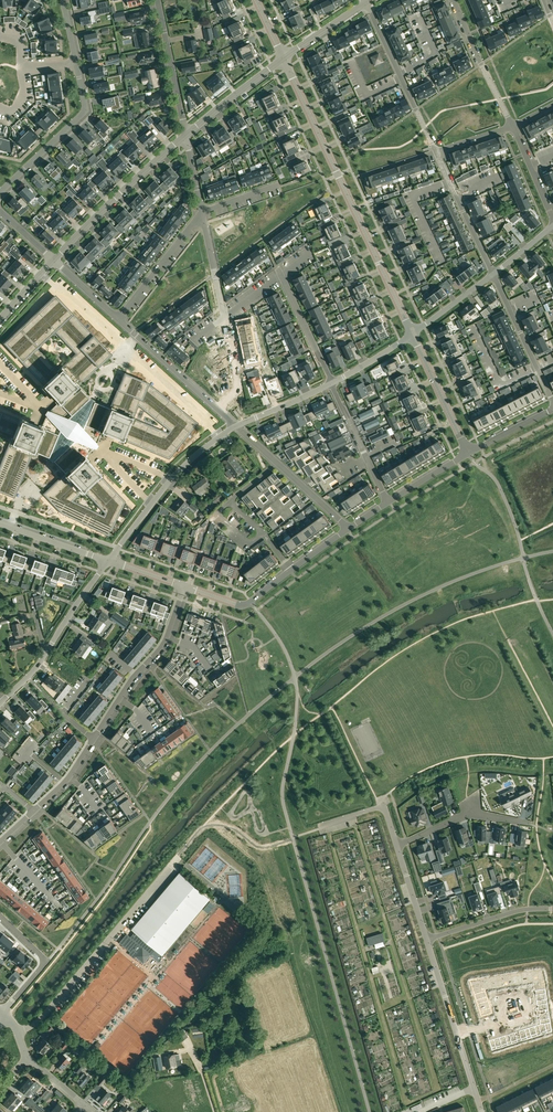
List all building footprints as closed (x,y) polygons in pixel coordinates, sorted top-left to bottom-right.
[(2,3),(3,8),(9,7),(9,9),(8,0),(0,0),(0,3),(2,3)] [(9,9),(16,8),(15,1),(18,1),(18,0),(8,0),(9,9)] [(23,9),(28,13),(36,2),(34,0),(29,0),(23,9)] [(82,8),(89,7),(89,5),(92,4),(91,0),(76,0),(78,7),(81,7),(82,8)] [(218,10),(233,4),(231,0),(230,0),(229,1),(228,0),(224,0),(223,1),(223,0),(216,0),(215,0),(219,10),(218,10)] [(330,10),(336,8),(332,0),(329,0),(326,1),(330,10)] [(394,3),(398,13),(404,11),(399,0),(396,2),(394,3)] [(482,0),(472,5),(474,10),(484,6),(482,0)] [(294,11),(300,8),(299,5),(296,6),(293,1),(283,5),(283,6),(283,5),(286,11),(292,8),(294,11)] [(326,1),(320,4),(325,13),(330,10),(326,1)] [(36,2),(28,13),(33,17),(41,5),(36,2)] [(434,7),(431,8),(434,14),(437,13),(447,8),(446,6),(445,2),(434,7)] [(388,6),(393,16),(393,15),(398,12),(398,13),(394,3),(393,3),(391,4),(388,6)] [(233,4),(218,10),(221,17),(222,16),(224,19),(230,16),(229,13),(233,11),(232,9),(235,8),(233,4)] [(325,13),(320,4),(314,7),(319,16),(325,13)] [(484,6),(474,10),(476,16),(486,12),(489,10),(487,5),(484,6)] [(383,9),(387,19),(393,16),(388,6),(388,7),(385,8),(384,9),(383,9)] [(534,9),(533,8),(537,19),(543,16),(540,6),(534,9)] [(89,16),(81,18),(82,25),(96,22),(95,15),(97,15),(111,12),(110,7),(96,10),(88,12),(89,16)] [(302,12),(300,8),(294,11),(295,15),(289,18),(290,19),(289,19),(292,24),(304,19),(301,13),(302,12)] [(437,13),(434,14),(436,20),(440,19),(449,14),(448,11),(447,9),(447,8),(437,13)] [(533,8),(527,10),(532,24),(533,24),(531,21),(537,18),(537,19),(533,8)] [(387,19),(383,9),(382,9),(381,10),(377,12),(382,21),(387,19)] [(522,15),(527,26),(532,24),(527,10),(528,13),(522,15)] [(116,21),(121,20),(125,19),(124,12),(114,14),(116,21)] [(145,13),(144,13),(143,12),(130,15),(132,23),(136,22),(136,25),(142,24),(141,21),(145,21),(144,17),(145,17),(145,13)] [(478,22),(489,17),(486,12),(476,16),(479,21),(478,22)] [(440,19),(442,25),(452,20),(451,18),(449,14),(440,19)] [(42,20),(36,23),(39,29),(50,24),(48,18),(46,19),(44,15),(40,17),(42,20)] [(522,31),(521,28),(527,26),(522,15),(523,17),(517,19),(522,31)] [(489,17),(478,22),(481,28),(491,23),(489,17)] [(306,25),(304,19),(292,24),(294,30),(306,25)] [(516,34),(522,31),(517,19),(511,22),(516,34)] [(361,23),(367,35),(373,32),(367,20),(361,23)] [(442,25),(445,30),(454,26),(453,22),(452,21),(452,20),(442,25)] [(226,27),(229,34),(244,27),(242,23),(239,24),(238,22),(234,24),(232,21),(226,24),(227,27),(226,27)] [(516,34),(511,22),(505,24),(510,36),(516,34)] [(367,35),(361,23),(355,26),(361,37),(361,36),(366,34),(367,35)] [(50,24),(39,29),(41,35),(46,33),(48,36),(53,35),(51,31),(53,30),(50,24)] [(351,31),(355,40),(361,37),(355,26),(356,28),(351,31)] [(445,37),(457,32),(457,31),(456,30),(454,26),(445,30),(447,36),(445,37)] [(244,27),(229,34),(232,40),(233,39),(235,42),(241,39),(240,36),(244,34),(243,32),(245,31),(244,27)] [(125,37),(134,35),(132,28),(123,30),(125,37)] [(214,39),(212,28),(204,29),(206,41),(214,39)] [(389,38),(390,39),(400,34),(397,28),(387,33),(389,36),(389,37),(389,38)] [(351,31),(345,33),(351,46),(349,42),(355,40),(351,31)] [(93,42),(93,43),(99,42),(97,32),(91,34),(91,35),(85,36),(87,44),(93,42)] [(140,47),(150,45),(149,40),(149,37),(148,32),(137,34),(140,47)] [(457,32),(445,37),(447,43),(450,42),(459,38),(460,38),(458,34),(458,32),(458,33),(457,32)] [(498,35),(502,44),(508,41),(504,32),(498,35)] [(340,38),(345,48),(351,46),(345,33),(346,35),(340,38)] [(391,41),(393,44),(402,40),(400,34),(390,39),(391,41)] [(496,46),(502,44),(498,35),(492,37),(496,47),(496,46)] [(496,47),(492,37),(486,40),(490,50),(496,47)] [(338,50),(344,47),(345,48),(340,38),(334,41),(338,50)] [(196,39),(187,41),(189,53),(198,51),(202,51),(200,42),(196,43),(196,39)] [(394,46),(395,50),(406,45),(405,45),(402,40),(393,44),(393,45),(394,46)] [(240,56),(254,49),(252,45),(250,46),(249,44),(244,46),(243,43),(236,46),(238,50),(237,50),(240,56)] [(398,56),(409,51),(406,45),(395,50),(397,54),(398,55),(398,56)] [(57,47),(43,47),(43,48),(44,48),(44,54),(51,53),(51,57),(55,57),(55,53),(57,53),(57,47)] [(254,49),(240,56),(243,62),(244,62),(245,65),(252,62),(250,59),(255,57),(254,54),(256,53),(254,49)] [(98,50),(87,53),(88,57),(89,61),(89,60),(89,61),(92,61),(93,64),(98,63),(97,60),(100,59),(98,50)] [(412,57),(409,51),(398,56),(398,57),(399,58),(401,62),(412,57)] [(152,53),(139,55),(140,64),(141,64),(146,63),(154,61),(152,53)] [(311,64),(324,58),(321,59),(319,53),(317,54),(317,53),(314,54),(314,55),(308,58),(310,62),(310,63),(311,63),(311,64)] [(371,57),(375,65),(383,61),(379,53),(371,57)] [(459,57),(465,70),(468,69),(468,70),(471,68),(471,67),(468,61),(470,61),(467,55),(460,58),(459,57)] [(464,70),(465,70),(459,57),(453,60),(455,66),(456,67),(459,73),(461,72),(461,73),(464,72),(464,70)] [(327,64),(324,58),(311,64),(312,68),(313,70),(313,69),(314,70),(327,64)] [(194,61),(181,64),(183,73),(190,72),(190,73),(196,72),(195,71),(196,70),(194,61)] [(327,64),(314,70),(314,71),(317,77),(328,71),(326,65),(327,65),(327,64)] [(94,69),(90,69),(92,78),(94,77),(95,80),(101,79),(101,76),(105,75),(103,67),(98,68),(98,67),(94,68),(94,69)] [(447,83),(450,81),(444,67),(438,70),(445,84),(445,83),(447,83)] [(444,67),(450,81),(450,80),(456,78),(454,73),(453,72),(451,67),(445,70),(444,67)] [(138,70),(125,73),(126,79),(132,78),(132,76),(139,75),(138,70)] [(146,76),(144,77),(146,84),(148,84),(149,88),(159,86),(158,80),(157,76),(156,70),(145,72),(146,76)] [(444,84),(445,84),(438,70),(439,72),(433,75),(435,80),(436,81),(438,86),(444,83),(444,84)] [(219,77),(208,86),(214,93),(225,84),(221,79),(224,77),(220,72),(216,74),(219,77)] [(59,73),(45,75),(46,81),(59,79),(59,73)] [(122,82),(120,75),(110,77),(111,81),(95,85),(96,86),(95,86),(96,91),(97,91),(97,92),(105,91),(105,92),(111,90),(110,84),(122,82)] [(320,83),(323,89),(336,83),(332,76),(320,83)] [(425,84),(430,95),(431,95),(430,94),(436,92),(434,87),(433,85),(431,81),(425,84)] [(339,90),(336,83),(323,89),(326,96),(339,90)] [(425,98),(418,84),(412,87),(418,100),(419,100),(419,101),(423,99),(422,98),(424,97),(424,98),(425,98)] [(427,97),(430,95),(425,84),(420,86),(418,84),(425,98),(426,97),(427,97)] [(189,95),(188,96),(191,111),(197,106),(198,106),(206,99),(205,98),(204,97),(207,95),(200,87),(198,89),(189,95)] [(260,100),(263,106),(277,99),(275,95),(273,96),(272,94),(268,96),(266,93),(260,96),(261,99),(260,100)] [(163,103),(161,94),(148,97),(150,106),(152,105),(152,106),(156,105),(156,104),(163,103)] [(103,99),(103,101),(104,102),(103,102),(104,107),(113,105),(114,110),(112,110),(121,108),(120,108),(118,98),(118,96),(103,99)] [(62,97),(48,99),(51,99),(52,104),(56,104),(57,107),(62,106),(61,103),(63,103),(62,97)] [(329,102),(332,109),(345,103),(342,104),(339,97),(329,102)] [(277,99),(263,106),(264,106),(268,115),(274,112),(273,109),(278,106),(277,104),(279,103),(277,99)] [(406,99),(400,102),(406,113),(405,111),(411,108),(407,101),(407,99),(406,99)] [(405,113),(406,113),(400,102),(401,103),(395,105),(395,104),(394,104),(400,116),(403,114),(405,113)] [(348,110),(345,103),(332,109),(335,116),(348,110)] [(394,104),(389,107),(394,119),(395,118),(397,118),(400,116),(394,104)] [(394,119),(389,107),(388,107),(390,109),(384,112),(389,123),(389,121),(392,119),(392,120),(393,119),(394,118),(394,119)] [(51,110),(46,114),(54,123),(59,118),(51,110)] [(386,125),(389,123),(384,112),(384,113),(379,115),(383,126),(384,125),(386,125)] [(46,114),(42,118),(50,127),(54,123),(46,114)] [(235,117),(234,118),(242,130),(241,128),(247,125),(240,114),(239,115),(238,114),(235,116),(235,117)] [(270,122),(273,128),(288,122),(286,117),(284,118),(283,116),(278,118),(277,115),(270,118),(272,121),(270,122)] [(383,126),(379,115),(378,115),(379,117),(373,119),(374,120),(373,121),(374,124),(375,123),(377,129),(381,127),(383,126)] [(338,122),(341,128),(354,122),(351,116),(338,122)] [(546,116),(540,119),(546,131),(552,128),(546,116)] [(42,118),(37,123),(41,126),(38,129),(41,133),(44,130),(45,131),(50,127),(42,118)] [(231,132),(235,137),(238,135),(236,133),(242,130),(234,118),(233,119),(232,118),(229,120),(229,121),(229,122),(234,130),(231,132)] [(108,134),(106,132),(110,128),(102,119),(96,125),(101,131),(99,133),(104,139),(108,134)] [(161,119),(155,123),(165,135),(169,131),(168,130),(170,129),(168,127),(169,126),(165,122),(165,123),(161,119)] [(540,119),(535,122),(541,134),(546,131),(540,119)] [(288,122),(273,128),(276,135),(278,134),(279,137),(285,134),(284,131),(289,129),(288,127),(290,126),(288,122)] [(354,123),(354,122),(341,128),(344,135),(356,130),(353,123),(354,123)] [(535,122),(529,125),(535,137),(541,134),(535,122)] [(529,125),(523,128),(528,137),(527,138),(529,141),(535,137),(529,125)] [(232,139),(235,137),(231,132),(228,133),(225,127),(224,128),(223,126),(220,129),(221,130),(219,131),(228,145),(233,141),(232,139)] [(29,127),(25,131),(34,141),(39,137),(38,135),(41,133),(38,129),(34,132),(29,127)] [(144,132),(153,142),(158,138),(149,127),(144,132)] [(88,133),(85,130),(80,135),(89,145),(94,140),(95,140),(98,138),(91,130),(88,133)] [(216,144),(219,150),(228,145),(219,131),(218,131),(217,130),(213,133),(214,134),(213,134),(218,143),(216,144)] [(25,132),(21,136),(30,145),(34,141),(25,131),(24,131),(25,132)] [(132,140),(135,138),(130,132),(130,131),(127,134),(132,140)] [(152,143),(153,142),(144,132),(139,136),(148,147),(149,146),(149,147),(153,144),(152,143)] [(363,142),(360,135),(347,141),(350,148),(354,147),(354,148),(358,146),(358,145),(363,142)] [(22,137),(18,141),(26,150),(30,145),(21,136),(22,137)] [(497,138),(496,138),(500,151),(506,149),(502,136),(497,138)] [(284,151),(298,144),(296,140),(294,141),(293,139),(288,141),(287,138),(277,142),(279,146),(281,145),(284,151)] [(494,153),(500,151),(496,138),(493,139),(490,140),(494,153)] [(84,149),(74,139),(68,145),(73,150),(71,152),(74,155),(76,153),(78,155),(84,149)] [(216,152),(219,150),(216,144),(213,146),(209,140),(208,140),(208,139),(204,141),(205,143),(203,144),(203,143),(210,154),(216,151),(216,152)] [(484,142),(489,155),(494,153),(490,140),(484,142)] [(8,141),(5,152),(11,153),(11,152),(15,153),(16,148),(13,147),(14,142),(8,141)] [(133,141),(128,146),(138,156),(138,155),(139,156),(143,153),(142,152),(143,151),(133,141)] [(489,155),(484,142),(479,144),(483,157),(482,154),(488,152),(488,155),(489,155)] [(108,154),(115,147),(112,143),(105,150),(108,154)] [(204,158),(210,154),(203,143),(202,144),(202,143),(198,146),(197,147),(204,158)] [(300,148),(298,144),(284,151),(289,161),(296,157),(295,153),(299,151),(298,149),(300,148)] [(483,157),(479,144),(473,146),(477,159),(483,157)] [(123,149),(120,152),(125,158),(128,155),(133,161),(138,156),(128,146),(124,150),(123,149)] [(477,159),(473,146),(467,148),(471,158),(476,156),(477,159)] [(88,148),(85,151),(90,156),(93,153),(88,148)] [(465,149),(462,150),(465,160),(471,158),(467,148),(465,149)] [(457,151),(456,152),(460,164),(466,162),(465,160),(462,150),(458,151),(457,151)] [(58,155),(57,156),(65,165),(64,166),(67,170),(74,163),(72,161),(71,160),(68,157),(66,154),(65,154),(62,151),(61,152),(60,152),(57,154),(58,155)] [(121,153),(113,160),(122,170),(127,165),(123,160),(125,158),(120,152),(121,153)] [(460,164),(456,152),(450,154),(454,166),(460,164)] [(434,169),(430,156),(423,158),(428,171),(434,169)] [(77,166),(80,163),(75,158),(72,161),(74,163),(77,166)] [(428,171),(423,158),(418,160),(422,173),(421,170),(426,169),(427,171),(428,171)] [(122,170),(113,160),(108,164),(117,174),(118,174),(119,175),(122,171),(122,170)] [(298,160),(289,165),(290,168),(293,167),(296,173),(301,171),(303,174),(311,171),(307,162),(305,163),(304,161),(299,163),(298,160)] [(422,173),(418,160),(412,162),(416,175),(422,173)] [(416,175),(412,162),(406,164),(411,177),(416,175)] [(50,163),(45,168),(50,173),(52,171),(53,172),(50,175),(53,178),(56,181),(61,176),(59,173),(58,172),(57,171),(56,171),(56,170),(54,171),(53,170),(55,169),(55,168),(50,163)] [(514,163),(506,167),(509,173),(517,170),(514,163)] [(401,166),(404,176),(409,174),(410,177),(411,177),(406,164),(402,166),(401,166)] [(262,167),(267,179),(273,177),(268,165),(262,167)] [(401,166),(395,168),(398,178),(404,176),(401,166)] [(165,172),(175,183),(181,178),(180,178),(183,176),(178,171),(176,173),(171,167),(165,172)] [(267,179),(262,167),(257,169),(261,181),(264,180),(265,180),(266,180),(266,179),(267,179)] [(544,175),(547,181),(552,178),(552,167),(550,168),(551,171),(550,172),(548,173),(544,175)] [(398,178),(395,168),(389,170),(393,183),(394,182),(393,180),(398,178)] [(103,169),(98,174),(107,184),(108,183),(109,184),(112,181),(112,180),(112,179),(103,169)] [(251,171),(255,183),(261,181),(257,169),(251,171)] [(393,183),(389,170),(384,171),(383,172),(388,184),(393,183)] [(511,180),(508,181),(520,177),(517,170),(509,173),(511,180)] [(255,183),(251,171),(251,172),(246,173),(246,172),(245,173),(250,185),(255,183)] [(163,184),(168,190),(170,187),(169,185),(173,181),(175,183),(165,172),(160,176),(165,181),(166,182),(163,184)] [(378,174),(382,186),(388,184),(383,172),(381,173),(378,174)] [(250,185),(245,173),(239,175),(241,179),(240,180),(242,185),(243,184),(244,187),(250,185)] [(33,179),(32,180),(41,188),(47,183),(38,174),(37,175),(37,174),(33,178),(33,179)] [(68,183),(72,179),(66,174),(63,177),(68,183)] [(98,174),(90,181),(95,186),(98,184),(102,189),(107,184),(98,174)] [(236,174),(229,177),(229,178),(233,191),(239,188),(238,186),(240,185),(238,180),(236,174)] [(373,175),(372,176),(376,188),(377,188),(382,186),(378,174),(374,175),(373,175)] [(368,184),(365,186),(368,194),(370,193),(371,194),(378,192),(376,188),(372,176),(366,178),(368,184)] [(520,177),(508,181),(511,187),(521,183),(519,177),(520,177)] [(229,178),(223,180),(228,193),(233,191),(229,178)] [(218,182),(222,195),(228,193),(223,180),(224,183),(219,185),(218,182)] [(83,188),(92,198),(97,194),(92,189),(95,186),(90,181),(88,184),(89,185),(84,189),(83,188)] [(150,185),(160,196),(165,191),(165,192),(168,190),(163,184),(161,187),(155,181),(150,185)] [(218,182),(212,184),(216,197),(222,195),(218,182)] [(521,183),(511,187),(513,193),(524,189),(521,183)] [(216,197),(212,184),(206,186),(207,189),(206,190),(208,200),(216,197)] [(150,196),(148,198),(153,203),(155,201),(153,199),(158,195),(160,196),(150,185),(145,190),(150,196)] [(29,190),(26,187),(20,193),(31,204),(37,198),(32,193),(34,192),(30,188),(29,190)] [(92,198),(83,188),(78,193),(87,203),(88,202),(89,203),(92,199),(92,198)] [(524,189),(513,193),(516,199),(526,194),(524,189)] [(179,193),(173,199),(176,202),(182,196),(179,193)] [(526,194),(516,199),(518,205),(529,200),(526,194)] [(42,195),(39,198),(43,204),(47,200),(42,195)] [(153,203),(148,198),(146,201),(140,195),(135,199),(145,210),(150,206),(153,203)] [(449,195),(447,196),(438,201),(440,207),(452,201),(451,199),(449,195)] [(475,201),(467,204),(470,210),(483,204),(479,195),(473,198),(475,201)] [(14,197),(8,202),(18,212),(23,207),(24,208),(28,205),(23,199),(19,203),(14,197)] [(68,203),(78,213),(78,212),(79,213),(82,209),(82,208),(73,198),(68,203)] [(136,210),(133,212),(138,217),(145,210),(135,199),(130,204),(136,210)] [(379,210),(382,217),(396,210),(391,200),(384,202),(386,207),(379,210)] [(529,200),(518,205),(521,211),(531,206),(529,200)] [(455,207),(452,201),(440,207),(443,212),(444,212),(455,207)] [(176,208),(186,216),(190,211),(188,202),(183,203),(178,209),(176,208)] [(59,208),(65,215),(68,213),(73,217),(78,213),(68,203),(69,204),(64,209),(63,208),(61,210),(59,208)] [(315,216),(329,209),(326,203),(319,207),(317,203),(311,206),(315,216)] [(483,204),(470,210),(473,216),(480,213),(482,216),(488,213),(486,210),(485,210),(482,205),(483,204)] [(444,212),(447,218),(457,213),(455,207),(444,212)] [(65,215),(59,208),(56,211),(58,213),(53,218),(63,227),(68,222),(63,218),(65,215)] [(176,208),(172,213),(183,221),(186,216),(176,208)] [(133,212),(131,215),(125,209),(120,213),(130,224),(131,224),(130,223),(134,219),(135,220),(138,217),(133,212)] [(332,216),(329,209),(315,216),(316,216),(318,215),(321,221),(332,216)] [(396,210),(382,217),(385,223),(392,220),(394,223),(400,220),(399,216),(396,211),(396,210)] [(531,212),(525,217),(528,221),(529,222),(528,224),(531,228),(533,227),(534,228),(539,223),(536,219),(535,218),(531,212)] [(130,224),(120,213),(120,214),(115,218),(121,224),(118,226),(123,231),(125,229),(126,229),(130,224)] [(183,221),(172,213),(173,214),(170,218),(179,225),(183,221)] [(460,218),(457,213),(447,218),(446,218),(448,224),(460,218)] [(484,220),(476,223),(479,229),(492,223),(488,214),(482,217),(484,220)] [(514,223),(519,218),(516,215),(511,219),(514,223)] [(37,216),(34,219),(42,227),(44,228),(39,234),(43,238),(42,238),(46,242),(46,241),(49,243),(50,242),(51,242),(54,239),(46,230),(49,227),(45,224),(40,219),(37,216)] [(63,227),(53,218),(48,223),(58,232),(59,232),(60,232),(63,229),(62,228),(63,227)] [(175,230),(179,225),(170,218),(169,218),(171,219),(167,224),(175,230)] [(463,224),(460,218),(448,224),(451,230),(452,229),(463,224)] [(396,227),(389,230),(392,237),(405,230),(402,224),(400,220),(394,223),(396,227)] [(105,228),(115,238),(115,237),(114,236),(119,232),(121,234),(123,231),(118,226),(116,229),(115,228),(110,223),(105,228)] [(325,236),(338,229),(335,223),(329,226),(327,223),(323,224),(319,226),(318,227),(320,231),(323,229),(326,235),(325,236)] [(492,223),(479,229),(482,235),(489,232),(490,235),(497,232),(492,223)] [(162,227),(161,227),(172,235),(175,230),(167,224),(164,228),(162,227)] [(289,227),(296,237),(301,233),(294,224),(289,227)] [(465,230),(463,224),(452,229),(455,235),(465,230)] [(168,240),(172,235),(161,227),(158,232),(168,240)] [(284,231),(291,240),(296,237),(289,227),(284,231)] [(104,241),(109,246),(111,243),(110,242),(115,238),(105,228),(101,233),(106,238),(104,241)] [(341,236),(338,229),(325,236),(330,246),(338,242),(336,238),(341,236)] [(405,230),(392,237),(395,243),(406,238),(403,232),(405,231),(405,230)] [(468,236),(465,230),(455,235),(458,240),(468,236)] [(284,231),(279,234),(286,244),(291,240),(284,231)] [(157,234),(153,239),(163,246),(165,244),(166,243),(166,242),(166,241),(157,234)] [(286,244),(279,234),(274,238),(282,248),(281,246),(285,243),(286,244)] [(469,239),(468,236),(458,240),(460,246),(471,241),(469,239)] [(96,237),(91,242),(101,253),(109,246),(104,241),(101,243),(96,237)] [(282,248),(274,238),(269,242),(271,244),(270,244),(272,249),(274,248),(277,252),(282,248)] [(153,239),(149,244),(159,251),(163,246),(153,239)] [(472,244),(471,241),(460,246),(459,247),(462,253),(472,248),(473,247),(472,244)] [(504,241),(490,252),(493,257),(494,256),(496,258),(500,255),(505,252),(504,251),(509,248),(504,241)] [(101,253),(91,242),(86,247),(92,253),(89,255),(94,260),(97,258),(96,257),(100,252),(101,253)] [(334,256),(348,249),(345,243),(340,246),(338,242),(330,246),(329,246),(331,250),(333,249),(335,255),(334,256)] [(149,244),(146,249),(155,256),(159,251),(149,244)] [(11,248),(17,254),(20,250),(14,245),(11,248)] [(398,250),(401,257),(413,251),(410,245),(398,250)] [(261,247),(256,251),(264,262),(266,263),(270,260),(268,257),(266,254),(267,253),(265,248),(263,250),(261,247)] [(14,257),(17,254),(11,248),(10,249),(11,250),(9,252),(14,257)] [(26,248),(21,253),(32,263),(35,259),(34,259),(36,257),(34,255),(34,254),(31,251),(30,251),(26,248)] [(145,248),(141,253),(152,261),(155,256),(146,249),(145,248)] [(351,256),(348,249),(334,256),(339,266),(345,263),(344,259),(351,256)] [(259,265),(264,262),(256,251),(252,255),(259,265)] [(413,251),(401,257),(404,263),(415,258),(412,252),(413,251)] [(89,255),(87,258),(81,252),(77,257),(76,257),(87,267),(86,266),(91,261),(92,262),(94,260),(89,255)] [(152,261),(141,253),(137,258),(148,266),(152,261)] [(536,253),(530,258),(534,263),(532,265),(537,271),(536,270),(539,268),(545,264),(536,253)] [(259,265),(252,255),(247,258),(254,268),(258,265),(259,265)] [(76,257),(72,262),(77,267),(75,270),(80,275),(87,267),(76,257)] [(10,263),(21,272),(22,272),(25,268),(25,267),(15,258),(10,263)] [(254,268),(247,258),(242,262),(249,271),(248,270),(253,267),(254,268)] [(408,270),(410,277),(421,271),(424,270),(421,264),(424,263),(422,259),(413,264),(415,267),(408,270)] [(134,266),(142,272),(146,267),(138,261),(134,266)] [(242,262),(237,265),(244,275),(249,271),(242,262)] [(525,262),(519,267),(528,279),(534,274),(537,271),(532,265),(529,267),(525,262)] [(16,277),(21,272),(10,263),(3,271),(9,275),(11,273),(16,277)] [(347,267),(345,263),(339,266),(341,270),(343,268),(346,274),(343,276),(344,276),(357,269),(354,263),(347,267)] [(240,278),(244,275),(237,265),(232,269),(240,279),(240,278)] [(467,266),(462,269),(469,278),(470,277),(473,275),(477,272),(472,265),(468,268),(467,266)] [(129,269),(128,269),(139,277),(142,272),(134,266),(131,270),(129,269)] [(128,269),(125,274),(135,282),(139,277),(128,269)] [(232,269),(228,272),(235,283),(240,279),(232,269)] [(360,276),(357,269),(344,276),(346,282),(345,283),(346,287),(349,286),(355,283),(353,279),(360,276)] [(459,274),(456,277),(461,283),(465,281),(468,279),(469,278),(462,269),(458,272),(459,274)] [(0,277),(0,282),(7,288),(11,283),(6,278),(9,275),(3,271),(1,273),(2,274),(0,277)] [(421,271),(410,277),(413,283),(424,278),(421,271)] [(230,287),(235,283),(228,272),(225,274),(224,274),(223,275),(223,276),(222,276),(225,287),(228,284),(230,287)] [(125,274),(121,278),(131,286),(135,282),(125,274)] [(506,279),(504,281),(508,285),(509,284),(514,289),(523,281),(520,276),(515,280),(515,279),(514,277),(511,274),(505,278),(506,279)] [(97,288),(102,283),(105,279),(100,275),(96,279),(94,276),(89,281),(97,288)] [(294,281),(296,286),(307,280),(306,281),(303,275),(294,280),(295,281),(294,281)] [(131,286),(121,278),(121,279),(122,279),(118,284),(127,291),(131,286)] [(297,286),(299,291),(310,286),(307,280),(296,286),(297,286)] [(102,283),(97,288),(99,290),(106,296),(106,297),(107,298),(108,298),(113,293),(104,285),(102,283)] [(355,283),(349,286),(350,289),(351,289),(354,295),(353,296),(366,289),(364,283),(356,287),(355,283)] [(299,292),(301,297),(313,292),(310,286),(299,291),(300,292),(299,292)] [(437,288),(432,291),(439,300),(443,297),(447,294),(442,287),(438,290),(437,288)] [(198,294),(196,296),(203,306),(209,303),(207,300),(205,289),(200,293),(199,292),(198,293),(198,294)] [(358,306),(364,303),(362,299),(369,296),(366,289),(353,296),(358,306)] [(490,290),(484,295),(486,298),(487,300),(492,306),(498,301),(494,296),(496,294),(492,290),(490,291),(490,290)] [(113,293),(108,298),(111,301),(117,306),(125,296),(119,291),(116,295),(113,293)] [(429,297),(426,299),(427,301),(429,305),(430,304),(431,306),(435,303),(439,300),(432,291),(428,294),(429,297)] [(304,302),(305,303),(315,298),(313,292),(301,297),(303,302),(304,302)] [(269,304),(282,298),(279,294),(278,293),(266,298),(269,304)] [(5,344),(44,384),(44,385),(43,386),(59,402),(72,416),(87,402),(90,399),(77,386),(110,355),(110,354),(107,351),(55,297),(56,297),(55,296),(55,297),(55,296),(54,297),(55,297),(6,343),(5,343),(6,343),(5,344)] [(203,306),(196,296),(191,299),(197,308),(199,310),(203,306)] [(282,298),(269,304),(270,304),(272,308),(271,309),(283,304),(281,299),(282,298)] [(318,303),(315,298),(305,303),(307,308),(317,304),(318,303)] [(191,299),(186,303),(192,311),(194,313),(195,315),(200,311),(199,310),(197,308),(191,299)] [(186,303),(181,306),(189,317),(194,313),(192,311),(186,303)] [(362,316),(376,309),(373,303),(365,307),(364,303),(358,306),(362,316)] [(283,304),(271,309),(274,315),(287,309),(284,304),(283,304)] [(464,309),(461,312),(463,314),(461,315),(465,320),(477,311),(472,304),(469,306),(468,306),(464,309)] [(181,306),(177,310),(184,320),(189,317),(181,306)] [(312,317),(323,312),(320,306),(319,306),(310,311),(312,317)] [(289,314),(287,309),(274,315),(276,320),(288,315),(288,314),(289,314)] [(379,316),(376,309),(362,316),(367,326),(373,323),(371,319),(379,316)] [(177,310),(172,313),(178,322),(179,324),(184,320),(177,310)] [(503,311),(492,316),(495,323),(506,318),(503,311)] [(524,326),(537,321),(534,315),(536,314),(534,311),(528,313),(529,316),(521,320),(524,326)] [(323,312),(312,317),(313,317),(312,318),(314,323),(326,317),(323,312)] [(172,313),(167,317),(175,327),(179,324),(178,322),(172,313)] [(288,315),(276,320),(277,320),(278,320),(280,325),(281,325),(291,320),(288,315)] [(170,331),(175,327),(167,317),(164,319),(163,319),(163,320),(162,321),(170,331)] [(326,317),(314,323),(316,328),(317,327),(318,328),(328,323),(326,317)] [(495,323),(494,324),(497,330),(509,324),(506,318),(495,323)] [(239,322),(240,328),(252,325),(250,319),(239,322)] [(543,330),(541,326),(540,327),(537,321),(524,326),(528,333),(535,329),(537,333),(543,330)] [(156,323),(146,331),(151,337),(155,341),(160,335),(157,333),(161,330),(156,323)] [(282,334),(294,329),(291,323),(280,328),(283,333),(282,334)] [(319,334),(331,329),(328,323),(318,328),(320,333),(319,334)] [(373,323),(361,329),(363,332),(366,331),(370,329),(373,335),(372,336),(385,329),(382,323),(375,327),(373,323)] [(438,329),(435,330),(439,337),(443,335),(444,334),(445,334),(446,337),(453,334),(448,324),(443,327),(443,326),(438,329)] [(509,324),(497,330),(500,337),(513,331),(509,324)] [(294,329),(282,334),(284,339),(297,334),(295,329),(294,329)] [(331,329),(319,334),(321,338),(322,338),(323,340),(332,335),(330,329),(331,329)] [(385,329),(372,336),(375,342),(388,336),(385,329)] [(544,331),(543,330),(537,333),(539,337),(531,341),(534,347),(547,342),(546,341),(545,342),(542,336),(545,335),(544,331)] [(513,331),(500,337),(503,343),(516,337),(513,331)] [(287,345),(299,339),(297,334),(284,339),(285,340),(286,339),(288,344),(287,345)] [(448,341),(442,344),(443,346),(442,347),(444,350),(457,344),(453,334),(446,337),(448,341)] [(170,340),(168,343),(160,335),(155,341),(156,341),(156,342),(157,343),(167,351),(174,344),(170,340)] [(516,337),(503,343),(505,349),(508,348),(518,343),(516,337)] [(301,345),(299,339),(287,345),(289,350),(302,344),(301,345)] [(353,341),(341,346),(348,361),(353,358),(353,357),(354,356),(351,348),(355,346),(353,341)] [(537,354),(545,350),(546,353),(552,350),(551,347),(549,348),(547,342),(534,347),(537,354)] [(175,343),(174,344),(167,351),(172,356),(180,347),(175,343)] [(518,343),(508,348),(511,354),(521,349),(518,343)] [(304,349),(302,344),(289,350),(292,355),(287,357),(289,361),(295,358),(294,355),(304,350),(303,349),(304,349)] [(457,344),(444,350),(446,353),(448,356),(454,353),(455,357),(462,354),(457,344)] [(332,350),(326,353),(330,362),(330,363),(330,364),(331,364),(332,367),(339,364),(336,356),(340,354),(337,346),(331,348),(332,350)] [(184,351),(180,347),(172,356),(176,360),(184,351)] [(511,354),(508,355),(512,362),(513,361),(524,356),(521,349),(511,354)] [(184,351),(176,360),(181,364),(189,355),(186,353),(188,352),(186,350),(184,351)] [(388,372),(389,375),(397,372),(395,369),(400,367),(399,365),(401,364),(397,355),(390,360),(391,363),(386,365),(389,371),(388,372)] [(258,356),(246,358),(247,365),(254,363),(255,367),(261,365),(260,362),(259,362),(258,356)] [(455,371),(467,366),(463,356),(456,359),(458,362),(452,365),(452,366),(451,366),(453,370),(454,369),(455,371)] [(524,356),(513,361),(516,368),(528,363),(524,356)] [(302,362),(295,366),(299,374),(302,372),(303,374),(304,374),(307,380),(312,378),(312,377),(315,375),(311,368),(312,367),(310,364),(309,364),(309,363),(304,365),(302,362)] [(467,366),(455,371),(456,373),(455,374),(456,377),(457,377),(458,378),(464,375),(465,378),(472,375),(467,366)] [(257,370),(247,374),(249,379),(254,394),(257,393),(258,393),(258,392),(261,391),(258,383),(262,381),(260,376),(257,370)] [(294,370),(283,376),(285,382),(284,382),(286,386),(287,386),(289,389),(296,385),(295,383),(294,381),(299,379),(294,370)] [(391,380),(394,386),(408,379),(407,375),(404,376),(403,374),(399,376),(397,373),(391,376),(392,379),(391,380)] [(93,406),(85,425),(102,432),(123,441),(123,439),(168,458),(169,458),(196,424),(197,424),(196,423),(148,384),(148,383),(147,383),(126,374),(125,374),(125,375),(111,409),(94,402),(93,406)] [(272,388),(274,394),(281,392),(276,380),(270,382),(268,377),(263,379),(268,389),(272,388)] [(464,393),(477,387),(473,377),(466,380),(468,384),(462,387),(462,388),(461,388),(463,391),(464,391),(465,393),(464,393)] [(408,379),(394,386),(397,392),(398,392),(400,395),(406,392),(405,389),(409,387),(408,385),(410,383),(408,379)] [(363,383),(357,386),(363,399),(369,396),(368,394),(374,391),(371,384),(365,387),(363,383)] [(537,385),(531,388),(539,402),(543,400),(541,398),(544,396),(537,385)] [(353,392),(346,395),(350,402),(356,399),(357,401),(362,398),(363,399),(357,386),(351,388),(353,392)] [(482,397),(477,387),(464,393),(467,399),(474,396),(475,400),(482,397)] [(532,389),(526,392),(533,405),(537,403),(536,401),(537,400),(538,402),(539,402),(531,388),(532,389)] [(526,392),(520,395),(527,408),(531,406),(530,404),(531,403),(532,405),(533,405),(526,392)] [(406,405),(418,399),(416,395),(414,396),(413,394),(408,396),(407,393),(400,396),(402,399),(403,399),(406,405)] [(520,396),(515,399),(521,411),(525,409),(524,407),(525,406),(527,408),(520,395),(520,396)] [(418,399),(406,405),(409,411),(407,412),(409,415),(415,412),(414,409),(419,407),(418,404),(420,403),(418,399)] [(515,399),(509,402),(515,414),(519,412),(518,410),(520,409),(521,411),(515,399)] [(319,403),(324,414),(336,409),(333,401),(327,404),(325,401),(323,401),(321,402),(319,403)] [(46,416),(41,428),(59,435),(51,454),(57,458),(72,444),(85,458),(94,449),(94,448),(97,444),(102,432),(85,425),(93,406),(87,402),(72,416),(59,402),(49,411),(50,412),(47,416),(46,416)] [(315,410),(309,413),(312,420),(324,414),(319,403),(319,402),(312,405),(313,406),(315,410)] [(509,402),(503,405),(509,417),(513,415),(512,413),(514,412),(515,414),(509,402)] [(497,407),(503,420),(507,418),(506,416),(508,415),(509,417),(503,405),(497,408),(497,407)] [(497,407),(491,410),(497,423),(501,421),(500,419),(502,418),(503,420),(497,407)] [(361,421),(375,414),(372,408),(358,414),(361,421)] [(484,412),(492,426),(496,424),(494,422),(496,421),(497,423),(491,410),(485,413),(484,412)] [(14,435),(0,468),(0,491),(13,496),(13,497),(13,496),(14,496),(33,451),(49,458),(51,454),(59,435),(41,428),(20,419),(20,421),(19,420),(0,412),(0,429),(14,435)] [(301,412),(295,414),(300,426),(310,421),(312,420),(309,413),(307,414),(303,415),(301,412)] [(484,412),(478,415),(486,429),(490,427),(489,425),(490,424),(491,426),(492,426),(484,412)] [(413,426),(427,419),(425,415),(423,416),(422,414),(418,416),(416,413),(408,417),(413,426)] [(291,421),(285,424),(288,431),(300,426),(295,414),(289,417),(291,421)] [(478,415),(472,418),(480,433),(484,430),(483,428),(484,427),(485,430),(486,429),(478,415)] [(366,430),(380,424),(377,418),(363,424),(366,430)] [(427,419),(413,426),(415,432),(413,433),(414,437),(427,430),(426,427),(428,427),(427,424),(429,423),(427,419)] [(272,425),(271,426),(278,439),(277,437),(288,431),(285,424),(279,427),(277,423),(276,423),(273,424),(273,425),(272,425)] [(267,432),(261,435),(264,442),(270,439),(272,442),(278,439),(271,426),(272,425),(271,424),(265,427),(265,428),(267,432)] [(325,433),(327,438),(348,430),(345,424),(325,433)] [(389,436),(386,430),(370,438),(373,444),(389,436)] [(331,449),(352,439),(349,434),(328,443),(331,449)] [(305,452),(312,448),(304,440),(284,450),(291,461),(298,457),(295,452),(302,447),(305,452)] [(431,442),(440,456),(440,455),(438,453),(440,452),(441,454),(445,452),(438,441),(433,444),(431,442)] [(436,458),(440,456),(431,442),(426,445),(434,459),(433,457),(434,456),(436,458)] [(353,443),(334,454),(337,460),(357,449),(353,443)] [(66,474),(47,492),(45,494),(45,495),(61,512),(108,535),(108,534),(108,535),(109,534),(124,502),(99,475),(100,474),(85,458),(72,444),(57,458),(54,461),(66,474)] [(421,450),(428,462),(427,460),(429,459),(430,461),(434,459),(426,445),(425,445),(426,447),(421,450)] [(298,457),(291,461),(294,460),(300,469),(307,464),(304,460),(311,455),(314,460),(321,456),(313,448),(312,448),(305,452),(298,457)] [(415,453),(423,466),(421,464),(423,463),(424,465),(428,462),(421,450),(420,450),(421,451),(416,454),(415,453)] [(419,468),(423,466),(415,453),(409,457),(417,469),(416,467),(417,466),(419,468)] [(232,455),(222,462),(228,470),(225,473),(230,479),(233,476),(235,478),(244,470),(232,455)] [(323,468),(330,463),(322,457),(321,456),(314,460),(307,464),(300,469),(302,467),(308,477),(316,472),(313,467),(320,463),(323,468)] [(410,458),(404,461),(411,473),(410,470),(412,470),(413,472),(417,469),(409,457),(410,458)] [(407,475),(411,473),(404,461),(399,465),(406,476),(405,474),(406,473),(407,475)] [(316,472),(308,477),(311,475),(317,485),(324,480),(321,475),(328,471),(331,476),(338,471),(331,465),(330,463),(323,468),(316,472)] [(392,466),(400,480),(399,477),(400,476),(402,479),(406,476),(399,465),(393,468),(392,466)] [(386,469),(394,483),(393,481),(395,480),(396,482),(400,480),(392,466),(386,469)] [(394,483),(386,469),(386,470),(386,471),(381,474),(387,485),(389,483),(390,485),(394,483)] [(326,493),(333,488),(330,483),(337,479),(340,484),(347,479),(338,471),(331,476),(324,480),(317,485),(320,483),(326,493)] [(279,491),(287,485),(285,486),(274,472),(263,481),(268,488),(273,484),(279,491)] [(204,478),(193,487),(198,493),(209,485),(204,478)] [(268,488),(263,481),(252,489),(259,497),(264,494),(268,500),(271,497),(274,495),(268,488)] [(363,486),(371,499),(374,496),(373,494),(375,493),(368,483),(363,486)] [(290,499),(297,494),(297,493),(295,495),(287,485),(279,491),(274,495),(271,497),(279,508),(281,506),(284,504),(280,499),(286,494),(290,499)] [(357,490),(365,502),(369,500),(368,498),(369,497),(370,499),(371,499),(363,486),(362,487),(363,488),(358,491),(357,490)] [(258,508),(263,503),(259,497),(252,489),(242,498),(247,504),(252,500),(258,508)] [(365,502),(357,490),(352,494),(360,506),(363,503),(362,501),(364,500),(365,502)] [(225,501),(224,500),(220,494),(212,500),(217,507),(225,501)] [(284,504),(281,506),(289,517),(295,513),(291,508),(296,503),(300,508),(306,504),(297,494),(290,499),(290,500),(284,504)] [(346,497),(354,510),(358,507),(356,505),(358,504),(359,506),(360,506),(352,494),(346,497)] [(274,512),(279,508),(271,497),(268,500),(263,504),(263,503),(258,508),(255,510),(263,520),(268,516),(264,512),(270,507),(274,512)] [(354,510),(346,497),(340,501),(344,507),(341,511),(345,515),(352,511),(351,509),(353,508),(354,510)] [(176,504),(173,508),(180,514),(188,504),(181,498),(178,502),(179,502),(177,505),(176,504)] [(192,502),(189,506),(195,510),(198,507),(192,502)] [(289,517),(281,506),(279,508),(274,512),(268,517),(268,516),(263,520),(263,521),(265,519),(273,530),(279,525),(275,520),(280,515),(285,521),(289,517)] [(317,517),(326,529),(324,527),(326,526),(327,528),(331,525),(323,514),(318,518),(317,517)] [(322,532),(326,529),(317,517),(312,521),(320,533),(319,531),(321,530),(322,532)] [(317,536),(320,533),(312,521),(306,525),(315,537),(314,535),(315,534),(317,536)] [(311,540),(315,537),(306,525),(307,526),(302,530),(310,541),(308,539),(310,538),(311,540)] [(302,530),(296,534),(304,545),(303,543),(304,541),(306,543),(310,541),(302,530)] [(147,548),(151,537),(140,533),(132,543),(147,548)] [(300,547),(304,545),(296,534),(291,538),(299,549),(299,548),(298,546),(299,545),(300,547)] [(157,551),(161,540),(151,537),(147,548),(157,551)] [(295,551),(299,549),(291,538),(286,542),(293,552),(294,552),(292,550),(294,549),(295,551)] [(167,554),(170,544),(161,540),(157,551),(167,554)] [(293,552),(286,542),(280,546),(286,555),(288,553),(290,555),(293,552)] [(180,547),(170,544),(167,554),(177,558),(180,547)] [(187,561),(192,547),(191,547),(190,551),(180,547),(177,558),(187,561)] [(201,550),(192,547),(187,561),(197,565),(201,550)] [(202,551),(201,550),(197,565),(206,568),(210,558),(200,554),(202,551)] [(7,557),(6,562),(5,565),(15,568),(20,554),(13,552),(11,558),(7,557)] [(264,556),(273,568),(277,565),(275,563),(277,562),(270,552),(264,556)] [(22,569),(23,568),(26,569),(26,571),(28,564),(25,563),(27,557),(20,554),(15,568),(16,568),(16,567),(22,569)] [(210,558),(206,568),(216,572),(220,561),(222,556),(218,555),(216,560),(210,558)] [(259,560),(268,572),(272,569),(270,567),(272,566),(273,568),(264,556),(259,560)] [(32,565),(28,564),(26,571),(30,572),(36,574),(41,562),(34,559),(32,565)] [(255,565),(263,576),(266,573),(265,571),(266,570),(268,572),(259,560),(260,561),(255,565)] [(226,575),(230,564),(220,561),(216,572),(226,575)] [(43,577),(43,575),(47,577),(49,571),(45,570),(47,564),(41,562),(36,574),(43,577)] [(240,568),(230,564),(226,575),(236,579),(240,568)] [(255,565),(250,569),(258,580),(261,577),(260,575),(261,574),(263,576),(255,565)] [(50,580),(57,583),(62,569),(55,567),(53,572),(49,571),(47,577),(51,578),(50,580)] [(68,571),(62,569),(57,583),(58,582),(64,584),(68,571)] [(258,580),(250,569),(244,574),(247,577),(245,583),(251,585),(256,581),(255,579),(256,578),(258,580)] [(75,573),(68,571),(64,584),(64,583),(75,586),(76,581),(73,579),(75,573)] [(115,602),(120,589),(113,587),(111,592),(107,591),(105,597),(109,598),(109,599),(115,602)] [(122,603),(126,604),(128,598),(124,597),(126,591),(120,589),(115,602),(122,604),(122,603)] [(129,608),(136,610),(140,596),(134,594),(132,600),(128,598),(126,604),(130,605),(129,608)] [(41,595),(35,597),(38,610),(44,608),(43,605),(47,604),(45,598),(42,598),(41,595)] [(147,598),(140,596),(136,610),(136,609),(146,612),(149,606),(145,604),(147,598)] [(149,606),(146,612),(156,616),(156,617),(161,603),(155,601),(153,607),(149,606)] [(161,603),(156,617),(163,620),(164,617),(168,618),(170,613),(166,612),(168,606),(161,603)] [(95,617),(89,626),(96,631),(100,634),(106,625),(104,623),(106,620),(109,616),(102,612),(99,616),(101,616),(99,619),(95,617)] [(115,612),(110,618),(124,628),(129,622),(115,612)] [(188,612),(184,623),(191,625),(194,615),(192,614),(188,612)] [(194,615),(191,625),(196,627),(196,628),(200,617),(197,615),(194,615)] [(200,617),(196,628),(202,630),(201,631),(202,631),(206,619),(203,618),(200,617)] [(206,619),(202,631),(208,634),(209,629),(212,621),(208,620),(206,619)] [(212,621),(209,629),(216,627),(218,637),(217,637),(225,635),(225,634),(223,626),(222,624),(212,621)] [(20,623),(12,625),(15,635),(22,634),(20,623)] [(144,637),(152,644),(156,639),(148,632),(144,637)] [(216,638),(213,640),(216,650),(219,648),(220,647),(220,648),(228,646),(228,644),(226,636),(225,635),(217,637),(217,638),(216,638)] [(152,644),(144,637),(140,641),(149,648),(152,644)] [(8,641),(10,649),(25,646),(23,638),(8,641)] [(76,644),(73,649),(77,651),(76,652),(82,657),(87,650),(88,648),(86,647),(88,645),(90,646),(91,647),(94,643),(87,638),(84,642),(81,639),(80,639),(76,644)] [(140,641),(136,646),(145,653),(149,648),(140,641)] [(141,657),(145,653),(136,646),(133,650),(141,657)] [(228,646),(220,648),(221,648),(225,661),(231,656),(231,655),(229,647),(228,646)] [(129,655),(137,662),(141,657),(133,650),(129,655)] [(137,662),(129,655),(125,660),(133,667),(137,662)] [(171,659),(164,668),(164,669),(166,670),(166,671),(168,673),(177,663),(171,659)] [(177,663),(168,673),(171,675),(173,676),(173,677),(180,668),(176,664),(177,663)] [(221,672),(227,680),(228,679),(235,674),(236,673),(234,666),(223,674),(221,672)] [(180,668),(173,677),(176,679),(178,681),(185,672),(180,668)] [(114,670),(110,675),(119,682),(123,677),(114,670)] [(185,672),(178,681),(180,683),(181,683),(183,685),(190,677),(185,672)] [(218,677),(213,681),(218,686),(219,685),(226,681),(227,680),(221,672),(217,675),(218,677)] [(44,681),(43,682),(57,693),(65,683),(57,677),(55,680),(52,677),(49,675),(46,678),(46,677),(44,680),(44,681)] [(119,682),(110,675),(106,679),(115,686),(119,682)] [(190,677),(183,685),(184,686),(190,691),(191,692),(196,686),(188,679),(190,677)] [(115,686),(106,679),(103,684),(111,691),(115,686)] [(111,691),(103,684),(99,689),(107,696),(111,691)] [(196,686),(191,692),(193,693),(199,698),(200,699),(206,695),(196,686)] [(150,694),(154,699),(165,692),(164,691),(163,693),(159,687),(154,691),(150,694)] [(165,692),(154,699),(155,699),(158,704),(168,697),(165,692)] [(45,709),(48,706),(41,699),(39,702),(32,695),(26,701),(35,710),(41,705),(45,709)] [(96,700),(104,707),(108,702),(100,695),(96,700)] [(161,709),(161,710),(172,702),(168,697),(158,704),(162,709),(161,709)] [(100,711),(104,707),(96,700),(92,704),(100,711)] [(161,710),(165,715),(176,707),(172,702),(161,710)] [(88,709),(96,716),(100,711),(92,704),(88,709)] [(35,717),(29,710),(27,713),(20,706),(14,712),(23,721),(29,716),(33,720),(35,717)] [(179,712),(176,707),(165,715),(168,720),(177,714),(179,712)] [(84,713),(92,720),(96,716),(88,709),(84,713)] [(92,720),(84,713),(80,718),(88,725),(92,720)] [(6,718),(1,723),(13,734),(21,726),(15,721),(13,723),(6,718)] [(180,724),(188,735),(193,732),(187,723),(182,726),(180,724)] [(183,739),(188,735),(180,724),(175,728),(183,739)] [(176,729),(171,733),(178,743),(183,739),(175,728),(176,729)] [(116,744),(125,733),(120,729),(114,735),(111,739),(113,742),(113,741),(116,744)] [(0,740),(0,745),(3,748),(6,745),(4,743),(9,738),(0,730),(0,740)] [(125,734),(125,733),(116,744),(118,746),(120,748),(128,739),(123,736),(125,734)] [(173,746),(178,743),(171,733),(171,734),(166,738),(173,746)] [(73,735),(69,740),(77,747),(81,742),(73,735)] [(161,741),(168,750),(173,746),(166,738),(161,741)] [(133,744),(128,739),(120,748),(123,750),(126,752),(133,744)] [(77,747),(69,740),(65,745),(74,752),(77,747)] [(168,750),(161,741),(156,745),(162,754),(168,750)] [(70,756),(74,752),(65,745),(61,749),(70,756)] [(150,747),(158,758),(157,757),(162,754),(156,745),(151,749),(150,747)] [(150,747),(145,750),(152,761),(158,758),(150,747)] [(66,761),(70,756),(61,749),(58,754),(66,761)] [(147,765),(152,761),(145,750),(144,751),(145,752),(140,755),(147,765)] [(66,761),(58,754),(54,758),(62,765),(66,761)] [(143,768),(147,765),(140,755),(141,756),(134,761),(143,768)] [(58,770),(62,765),(54,758),(50,763),(58,770)] [(98,778),(109,770),(105,764),(96,771),(100,776),(98,778)] [(109,770),(98,778),(102,783),(113,775),(109,770)] [(40,776),(48,783),(52,778),(44,771),(40,776)] [(116,780),(113,775),(102,783),(103,782),(106,787),(116,780)] [(40,776),(36,781),(44,788),(48,783),(40,776)] [(106,787),(110,792),(120,785),(116,780),(106,787)] [(32,785),(40,792),(44,788),(36,781),(32,785)] [(32,785),(28,790),(36,797),(40,792),(32,785)] [(124,791),(120,785),(110,792),(110,793),(111,792),(115,797),(124,791)] [(440,796),(441,796),(443,805),(452,802),(448,788),(444,789),(444,788),(443,789),(439,790),(439,792),(440,796)] [(502,799),(506,807),(519,800),(519,799),(531,794),(528,788),(516,793),(514,788),(507,791),(509,795),(502,799)] [(32,802),(36,797),(28,790),(24,795),(32,802)] [(118,806),(129,798),(125,792),(116,799),(120,804),(118,806)] [(118,806),(122,811),(133,803),(129,798),(118,806)] [(3,807),(13,816),(17,811),(7,802),(3,807)] [(133,803),(122,811),(124,809),(127,814),(126,815),(136,808),(133,803)] [(439,808),(437,804),(431,807),(433,811),(434,811),(437,817),(447,812),(444,806),(439,808)] [(60,821),(69,810),(64,806),(55,816),(60,821)] [(3,807),(0,811),(0,813),(9,820),(13,816),(3,807)] [(136,808),(126,815),(130,820),(140,813),(136,808)] [(410,818),(413,825),(417,824),(417,826),(423,824),(423,822),(425,821),(424,820),(426,819),(423,809),(419,810),(418,809),(412,811),(414,817),(410,818)] [(64,825),(73,814),(69,810),(60,821),(64,825)] [(5,825),(9,820),(0,813),(0,820),(5,825)] [(69,829),(78,818),(73,814),(64,825),(69,829)] [(78,818),(69,829),(74,833),(83,822),(78,818)] [(104,822),(112,834),(117,830),(117,829),(115,827),(110,820),(105,823),(104,822)] [(99,826),(107,837),(112,834),(104,822),(99,826)] [(102,841),(107,837),(99,826),(99,827),(94,831),(102,841)] [(478,830),(474,830),(474,835),(478,835),(478,839),(484,839),(484,842),(489,843),(490,837),(486,837),(486,835),(487,835),(487,831),(486,831),(486,826),(478,826),(478,830)] [(468,842),(470,846),(474,845),(472,838),(468,840),(464,828),(455,831),(457,835),(456,836),(458,841),(459,841),(459,842),(460,845),(468,842)] [(491,835),(490,843),(495,843),(495,840),(504,841),(504,836),(505,834),(505,829),(496,828),(496,832),(496,835),(491,835)] [(97,845),(102,841),(94,831),(93,830),(88,833),(97,845)] [(516,843),(525,844),(525,843),(526,839),(525,839),(526,831),(518,830),(517,835),(515,835),(515,834),(511,833),(510,842),(516,843)] [(31,839),(35,844),(46,836),(42,831),(31,839)] [(97,845),(88,833),(88,834),(90,836),(83,840),(92,848),(97,845)] [(49,841),(46,836),(35,844),(38,849),(49,841)] [(439,842),(438,842),(440,851),(442,850),(442,852),(451,849),(450,846),(448,841),(447,838),(446,838),(440,840),(439,840),(439,842)] [(49,841),(38,849),(40,848),(43,853),(53,846),(49,841)] [(421,848),(418,849),(420,857),(425,855),(427,861),(434,858),(429,845),(429,846),(427,846),(426,844),(420,846),(421,848)] [(53,846),(43,853),(46,858),(56,851),(53,846)] [(56,851),(46,858),(50,863),(59,856),(56,851)] [(50,863),(53,868),(63,861),(63,860),(59,856),(50,863)] [(53,868),(57,873),(67,866),(63,861),(53,868)] [(70,871),(67,866),(57,873),(61,878),(70,871)] [(63,884),(74,876),(70,871),(61,878),(64,883),(63,884)] [(127,934),(120,943),(123,945),(130,952),(131,952),(130,953),(135,957),(135,956),(136,956),(144,963),(151,955),(159,962),(164,956),(162,955),(189,924),(202,908),(203,908),(210,899),(180,873),(177,877),(132,928),(132,929),(135,932),(131,936),(130,937),(127,934)] [(67,889),(78,881),(74,876),(63,884),(67,889)] [(432,885),(430,886),(431,891),(432,891),(433,894),(438,892),(439,895),(438,895),(440,899),(447,897),(445,890),(446,890),(444,882),(437,884),(436,880),(431,882),(432,885)] [(67,889),(71,894),(81,886),(78,881),(67,889)] [(504,882),(500,883),(502,889),(505,888),(507,893),(510,892),(511,897),(512,896),(517,895),(518,894),(517,890),(519,889),(518,886),(519,886),(518,885),(517,882),(512,883),(505,885),(504,882)] [(11,888),(7,884),(0,892),(0,895),(3,897),(11,888)] [(74,899),(85,891),(81,886),(71,894),(74,899)] [(501,893),(499,886),(493,888),(494,892),(488,894),(489,898),(488,898),(489,902),(490,902),(492,907),(499,904),(497,896),(498,896),(498,894),(501,893)] [(11,888),(3,897),(8,901),(16,892),(11,888)] [(85,891),(74,899),(78,904),(89,897),(85,892),(85,891)] [(8,901),(12,905),(20,896),(16,892),(8,901)] [(478,894),(469,897),(471,902),(470,902),(471,907),(472,906),(474,910),(478,909),(478,910),(481,909),(481,908),(482,908),(478,894)] [(25,900),(20,896),(12,905),(17,909),(25,900)] [(448,921),(448,922),(453,920),(453,919),(454,919),(452,914),(449,915),(447,907),(452,906),(449,899),(438,903),(440,909),(438,910),(440,914),(439,914),(440,919),(441,918),(442,923),(448,921)] [(25,900),(17,909),(22,913),(30,904),(25,900)] [(210,902),(203,909),(208,913),(215,906),(210,902)] [(30,904),(22,913),(27,917),(35,908),(30,904)] [(27,917),(32,921),(39,912),(35,908),(27,917)] [(39,912),(32,921),(36,925),(45,915),(44,916),(39,912)] [(45,915),(36,925),(41,930),(50,920),(45,915)] [(369,946),(384,941),(382,933),(366,938),(369,946)] [(8,938),(3,934),(0,937),(0,948),(8,938)] [(0,948),(0,950),(4,954),(6,956),(11,951),(8,949),(13,943),(8,938),(0,948)] [(12,955),(8,960),(11,962),(12,961),(17,965),(26,955),(25,955),(20,951),(15,957),(12,955)] [(26,955),(17,965),(18,965),(23,969),(25,967),(29,963),(28,963),(31,959),(26,955)] [(373,974),(380,972),(378,966),(371,968),(373,974)] [(542,970),(470,981),(481,1017),(492,1013),(485,989),(544,980),(542,970)] [(1,998),(4,996),(7,992),(9,989),(3,984),(0,987),(0,997),(1,998)] [(540,1024),(489,1041),(492,1051),(552,1032),(545,989),(535,990),(537,1008),(535,1009),(537,1017),(539,1016),(540,1024)] [(48,1025),(43,1031),(40,1035),(44,1039),(48,1034),(53,1028),(48,1025)] [(188,1037),(184,1030),(177,1035),(182,1041),(188,1037)] [(38,1045),(35,1048),(37,1049),(37,1053),(40,1052),(42,1054),(48,1047),(47,1046),(49,1044),(43,1038),(40,1042),(37,1042),(38,1045)] [(59,1046),(64,1049),(70,1042),(66,1039),(59,1046)] [(174,1054),(164,1056),(166,1068),(177,1066),(176,1066),(182,1065),(181,1060),(176,1061),(174,1054)] [(58,1061),(55,1065),(58,1067),(57,1068),(60,1071),(61,1069),(62,1070),(62,1069),(69,1061),(65,1058),(66,1057),(63,1055),(61,1057),(57,1058),(58,1061)] [(77,1073),(79,1075),(80,1076),(75,1082),(79,1085),(82,1082),(84,1084),(90,1077),(82,1071),(81,1070),(83,1066),(80,1063),(74,1070),(77,1073)] [(29,1078),(24,1084),(32,1091),(35,1093),(40,1088),(41,1086),(35,1081),(34,1083),(31,1080),(29,1078)] [(542,1084),(541,1085),(547,1097),(552,1094),(546,1082),(545,1083),(544,1083),(542,1084)] [(24,1084),(19,1089),(28,1096),(30,1093),(33,1095),(35,1093),(32,1091),(24,1084)] [(536,1087),(536,1088),(542,1099),(547,1097),(541,1085),(540,1085),(539,1086),(536,1087)] [(103,1088),(95,1098),(102,1104),(111,1094),(103,1088)] [(528,1091),(527,1092),(533,1104),(538,1101),(532,1089),(530,1090),(528,1091)] [(43,1100),(49,1092),(47,1090),(40,1098),(43,1100)] [(8,1098),(16,1105),(21,1099),(13,1092),(8,1098)] [(49,1092),(43,1100),(46,1102),(52,1094),(49,1092)] [(523,1094),(522,1094),(528,1106),(533,1104),(527,1092),(525,1093),(523,1094)] [(518,1096),(517,1097),(523,1109),(528,1106),(522,1094),(520,1095),(518,1096)] [(122,1095),(117,1100),(121,1103),(126,1097),(122,1095)] [(513,1099),(512,1099),(518,1111),(517,1109),(522,1106),(523,1109),(517,1097),(515,1098),(513,1099)] [(16,1105),(8,1098),(3,1103),(11,1110),(16,1105)] [(35,1107),(37,1104),(29,1098),(27,1100),(35,1107)] [(507,1102),(512,1111),(516,1111),(518,1111),(512,1099),(512,1100),(510,1100),(508,1102),(507,1102)] [(25,1103),(32,1109),(35,1107),(27,1100),(25,1103)] [(502,1104),(506,1111),(512,1111),(507,1102),(505,1103),(503,1104),(502,1104)] [(53,1108),(58,1111),(65,1111),(67,1110),(58,1103),(53,1108)]
